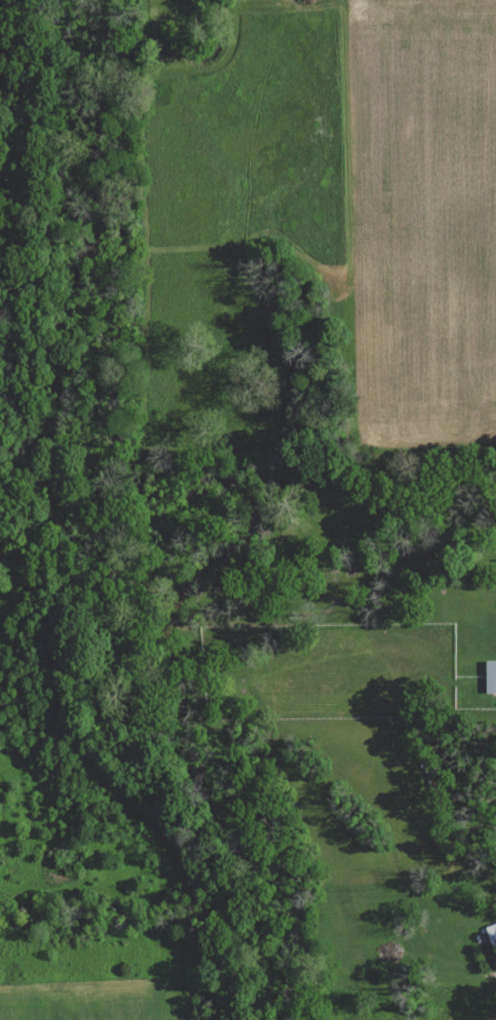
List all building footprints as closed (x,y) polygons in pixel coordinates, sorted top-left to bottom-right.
[(495,692),(495,660),(486,660),(485,691),(495,692)] [(495,942),(495,923),(486,926),(490,943),(495,942)]
